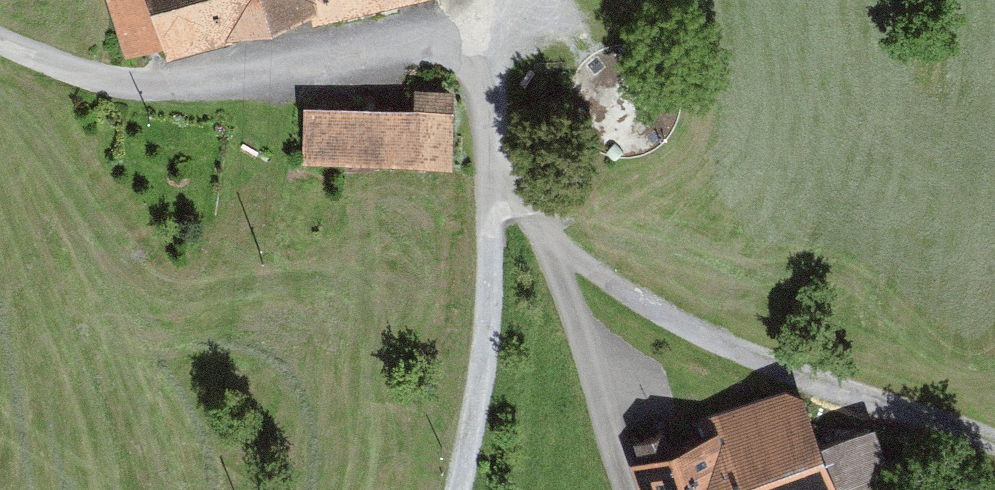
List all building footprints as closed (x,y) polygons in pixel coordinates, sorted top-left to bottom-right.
[(129,72),(457,0),(113,0),(129,72)] [(459,94),(314,90),(312,167),(457,171),(459,94)] [(652,464),(661,489),(854,489),(861,488),(824,382),(736,413),(743,433),(652,464)]
